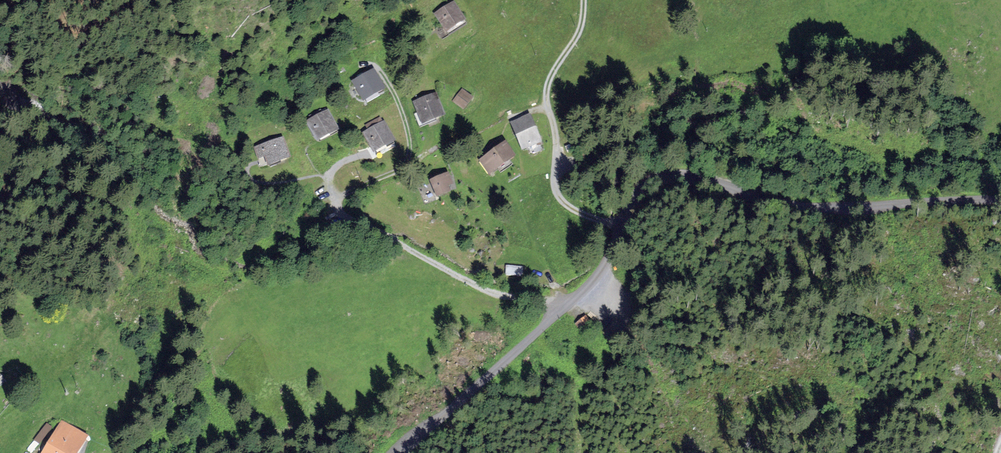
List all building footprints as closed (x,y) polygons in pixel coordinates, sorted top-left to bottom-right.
[(453,4),(431,16),(442,35),(464,23),(453,4)] [(375,72),(352,82),(362,102),(384,91),(375,72)] [(461,90),(452,101),(464,111),(473,100),(461,90)] [(436,94),(412,102),(420,125),(444,117),(436,94)] [(328,112),(306,122),(316,143),(338,132),(328,112)] [(532,114),(511,122),(522,150),(542,143),(532,114)] [(385,122),(362,134),(373,156),(396,144),(385,122)] [(282,140),(257,148),(264,169),(289,161),(282,140)] [(505,144),(477,161),(487,177),(516,159),(505,144)] [(449,175),(430,182),(436,199),(450,194),(448,189),(454,187),(449,175)] [(508,262),(508,273),(525,273),(525,262),(508,262)] [(593,325),(585,316),(574,325),(582,334),(593,325)] [(61,422),(42,452),(79,452),(88,438),(61,422)] [(46,425),(32,442),(37,446),(51,429),(46,425)]
